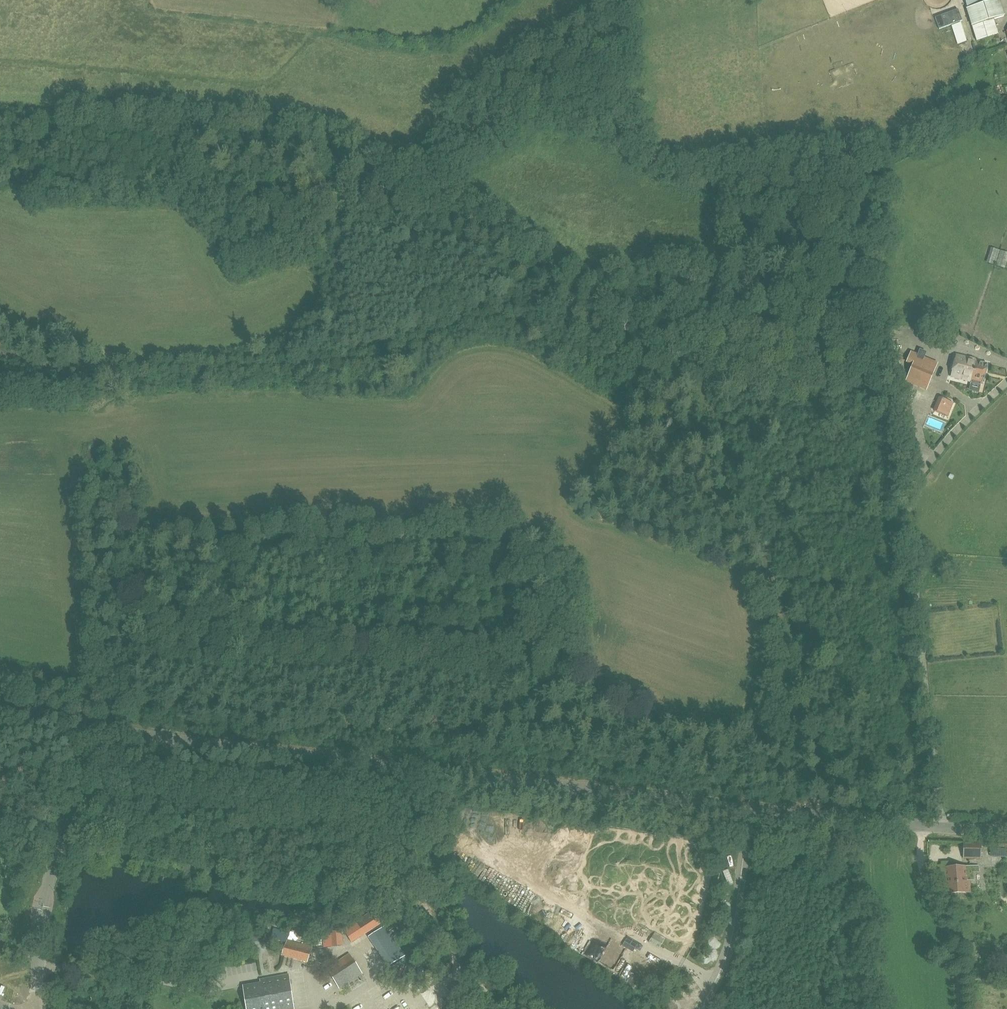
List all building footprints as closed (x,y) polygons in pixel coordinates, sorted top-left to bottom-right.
[(968,9),(966,9),(972,27),(976,42),(999,35),(994,20),(1005,16),(999,0),(965,0),(968,9)] [(958,9),(935,17),(939,29),(962,20),(958,9)] [(959,22),(951,26),(956,40),(965,37),(959,22)] [(1006,96),(997,98),(1001,113),(1006,112),(1006,95),(1006,96)] [(995,266),(1000,250),(991,248),(986,263),(995,266)] [(1006,261),(1006,253),(1000,251),(996,266),(1005,269),(1006,261)] [(936,364),(933,371),(914,363),(918,356),(911,353),(907,362),(913,365),(906,381),(926,389),(937,364),(936,364)] [(952,376),(969,381),(970,379),(972,380),(972,382),(980,384),(980,382),(982,382),(982,383),(987,364),(986,364),(974,361),(975,360),(957,355),(952,376)] [(946,400),(940,413),(947,416),(952,403),(946,400)] [(965,841),(964,857),(980,857),(980,842),(965,841)] [(953,892),(951,868),(949,861),(932,867),(938,886),(945,885),(945,893),(953,892)] [(972,866),(951,868),(953,892),(970,891),(969,879),(973,879),(972,866)] [(375,910),(344,930),(352,942),(372,929),(374,933),(385,926),(384,924),(375,910)] [(284,941),(285,940),(288,931),(287,931),(275,927),(272,926),(271,930),(269,935),(284,941)] [(374,933),(368,937),(374,946),(388,967),(405,956),(393,938),(385,926),(374,933)] [(331,932),(332,947),(342,946),(341,931),(331,932)] [(655,931),(651,937),(662,944),(665,938),(655,931)] [(246,945),(256,944),(256,936),(246,936),(246,945)] [(306,961),(309,946),(285,940),(281,955),(306,961)] [(965,949),(967,964),(977,962),(975,948),(965,949)] [(326,967),(337,987),(360,975),(350,955),(326,967)] [(261,983),(265,1008),(294,1008),(288,975),(260,979),(261,983)] [(261,983),(250,985),(250,984),(245,984),(245,986),(243,986),(247,1008),(265,1008),(261,983)]
